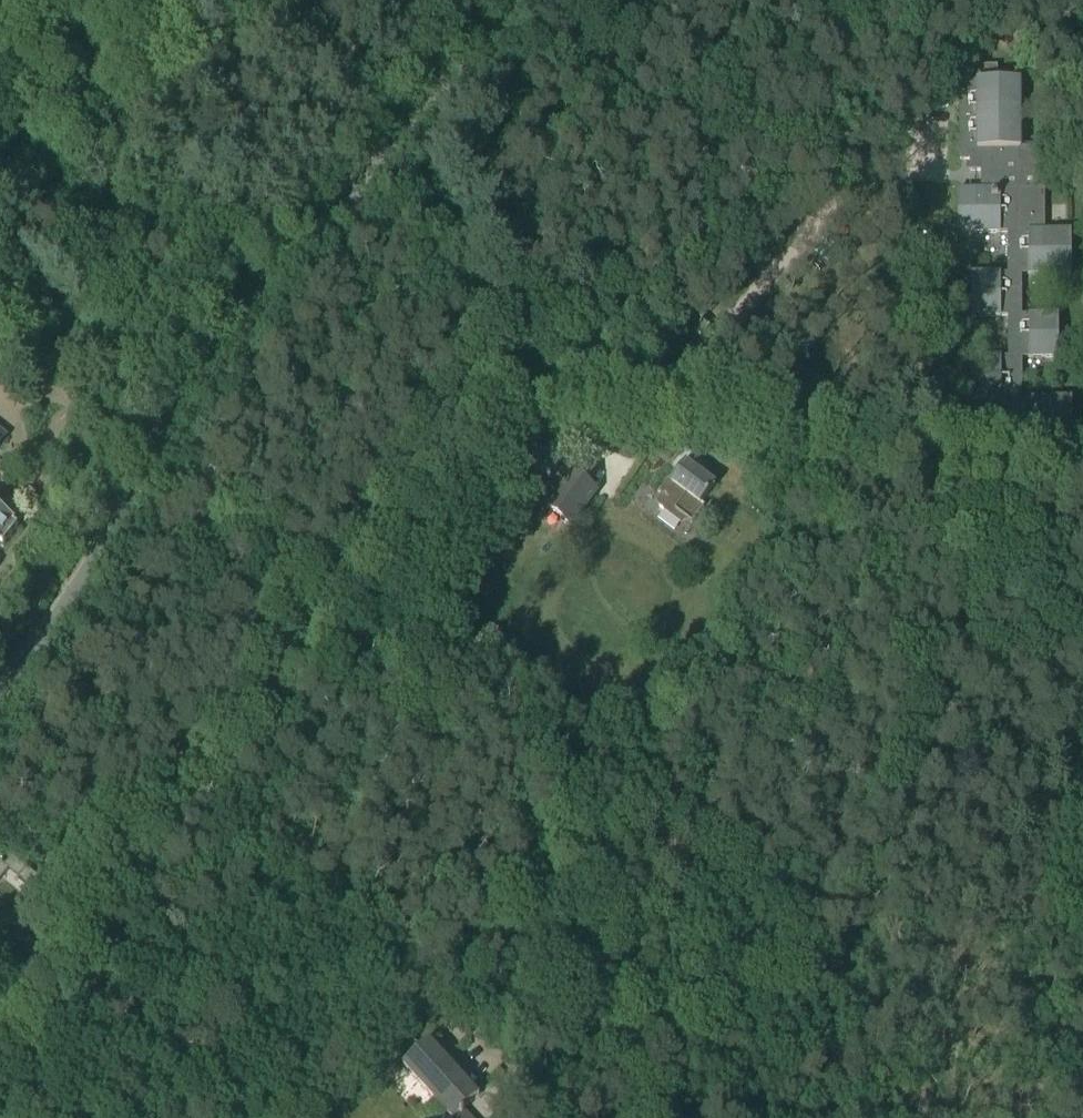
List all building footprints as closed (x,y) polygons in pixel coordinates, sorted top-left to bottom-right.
[(997,81),(997,67),(978,67),(978,81),(960,81),(960,161),(981,161),(981,191),(958,191),(958,234),(1000,234),(1000,233),(1008,233),(1008,275),(1001,275),(1001,274),(971,274),(971,317),(1001,317),(1000,316),(1009,316),(1009,358),(1001,358),(972,358),(972,401),(1001,401),(1001,400),(1009,400),(1009,442),(1072,441),(1072,399),(1021,399),(1021,358),(1029,358),(1029,359),(1059,358),(1058,315),(1029,316),(1021,316),(1021,274),(1029,274),(1029,275),(1071,275),(1071,232),(1044,232),(1044,149),(1020,149),(1020,81),(997,81)] [(539,439),(524,459),(550,478),(565,458),(539,439)] [(715,486),(701,475),(707,468),(685,452),(679,460),(685,464),(672,481),(669,479),(658,492),(664,496),(657,504),(660,506),(659,507),(663,510),(664,510),(680,523),(684,518),(692,524),(705,507),(701,505),(715,486)] [(571,526),(596,493),(572,474),(546,508),(571,526)] [(0,514),(0,545),(4,548),(19,529),(0,514)] [(463,1111),(479,1097),(429,1042),(403,1065),(451,1117),(469,1117),(463,1111)] [(222,1106),(209,1117),(233,1117),(222,1106)]
